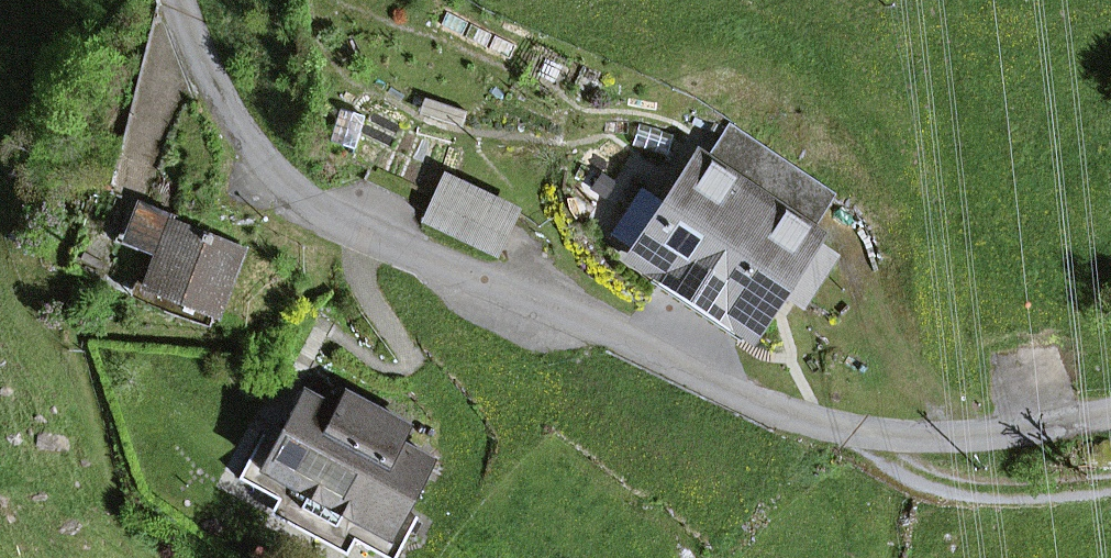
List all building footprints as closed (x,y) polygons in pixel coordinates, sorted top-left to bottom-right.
[(365,176),(430,207),(443,179),(461,142),(395,112),(365,176)] [(807,243),(810,238),(805,234),(831,196),(730,128),(704,167),(699,164),(670,207),(642,188),(610,236),(666,273),(749,329),(778,286),(801,301),(830,259),(807,243)] [(425,219),(497,252),(515,213),(443,179),(430,207),(425,219)] [(161,247),(145,288),(214,314),(217,315),(243,248),(173,221),(175,216),(142,203),(129,235),(161,247)] [(214,314),(145,288),(161,247),(129,235),(119,231),(115,241),(148,254),(130,297),(209,328),(214,314)] [(740,342),(749,329),(666,273),(657,286),(740,342)] [(305,393),(278,442),(264,434),(239,478),(280,500),(289,484),(308,494),(300,508),(336,527),(343,514),(362,524),(353,540),(385,557),(396,557),(418,518),(403,510),(430,461),(398,443),(407,427),(347,394),(338,411),(305,393)] [(353,540),(362,524),(343,514),(336,527),(300,508),(308,494),(289,484),(280,500),(272,515),(345,554),(353,540)] [(259,549),(253,557),(275,557),(259,549)]
